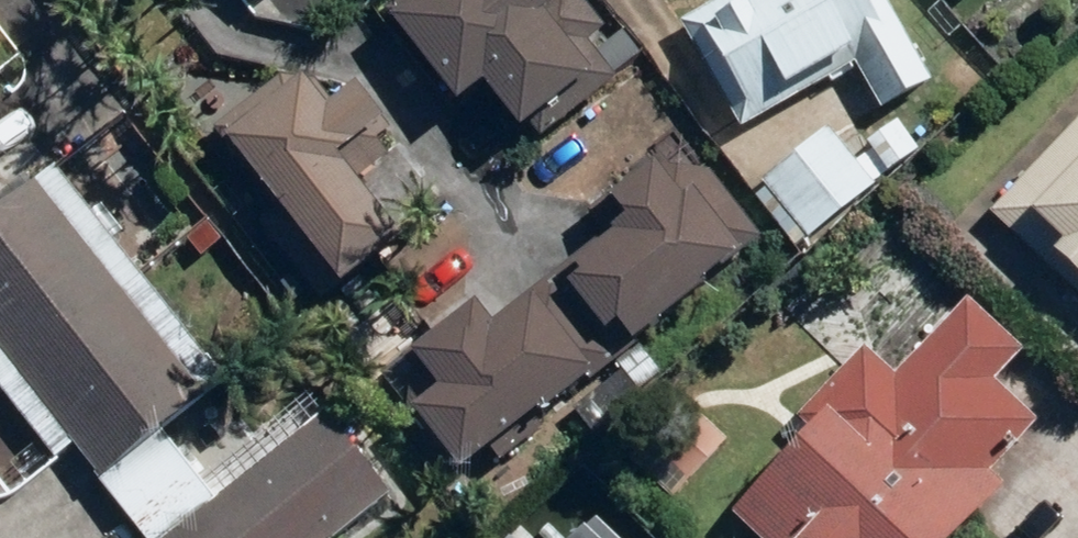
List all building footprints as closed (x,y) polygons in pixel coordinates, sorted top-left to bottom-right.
[(629,69),(602,35),(617,23),(598,0),(397,0),(396,1),(469,93),(500,68),(541,119),(578,90),(587,102),(629,69)] [(898,0),(709,0),(687,13),(749,119),(865,52),(891,95),(938,68),(898,0)] [(358,149),(404,111),(341,34),(237,117),(367,277),(424,230),(358,149)] [(864,150),(835,114),(753,180),(797,235),(847,194),(857,206),(932,140),(908,112),(864,150)] [(1002,206),(1077,281),(1077,129),(1002,206)] [(767,224),(703,154),(692,164),(670,140),(623,184),(645,207),(580,267),(635,326),(642,320),(652,331),(767,224)] [(66,446),(88,428),(121,468),(234,376),(57,158),(0,205),(0,365),(66,446)] [(611,354),(546,276),(500,314),(485,296),(429,342),(459,379),(432,401),(481,461),(611,354)] [(1051,414),(1016,381),(1041,354),(971,289),(896,368),(866,340),(814,395),(831,411),(744,503),(782,537),(957,537),(1018,472),(1007,462),(1051,414)] [(402,489),(335,404),(232,485),(189,430),(118,486),(159,537),(339,537),(402,489)] [(606,511),(580,537),(634,537),(606,511)]
